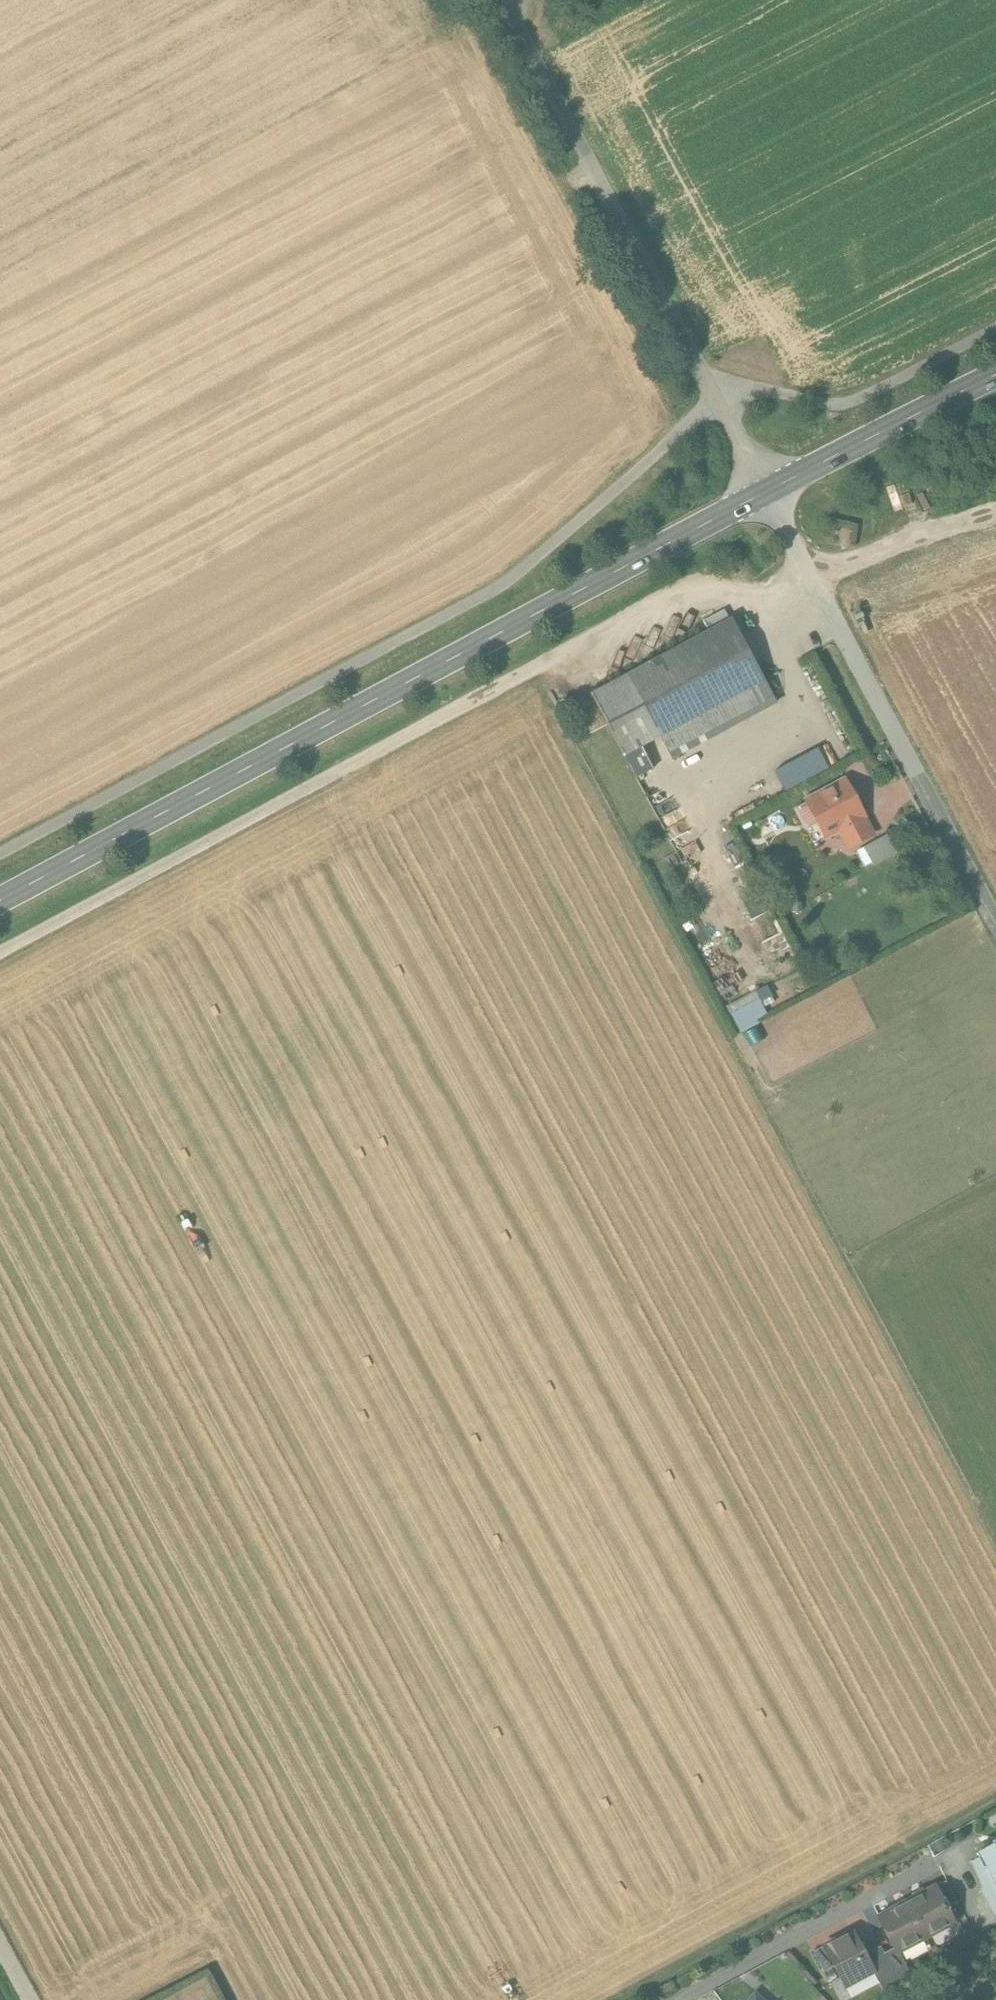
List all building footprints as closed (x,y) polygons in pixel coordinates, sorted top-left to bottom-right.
[(750,632),(606,710),(655,798),(673,788),(660,764),(682,752),(692,772),(796,715),(750,632)] [(628,670),(617,652),(594,666),(606,684),(628,670)] [(867,795),(819,816),(837,855),(859,845),(872,875),(898,863),(867,795)] [(756,1026),(754,1019),(766,1014),(755,991),(725,1005),(738,1034),(756,1026)] [(980,1853),(993,1878),(995,1883),(995,1847),(994,1845),(980,1853)] [(995,1914),(995,1883),(993,1878),(989,1880),(988,1878),(981,1882),(984,1889),(982,1890),(995,1915),(995,1914)] [(946,1882),(935,1887),(946,1908),(957,1903),(946,1882)] [(935,1887),(907,1902),(926,1938),(954,1923),(946,1908),(935,1887)] [(899,1952),(926,1938),(907,1902),(879,1917),(895,1948),(897,1953),(899,1952)] [(864,1955),(852,1931),(824,1946),(834,1967),(845,1988),(873,1973),(874,1973),(864,1955)] [(834,1967),(824,1946),(813,1952),(824,1972),(834,1967)] [(886,1988),(899,1982),(884,1953),(880,1946),(868,1953),(886,1988)] [(897,1953),(895,1948),(884,1953),(899,1982),(911,1975),(899,1952),(897,1953)] [(886,1988),(868,1953),(864,1955),(874,1973),(873,1973),(882,1992),(886,1988)]
